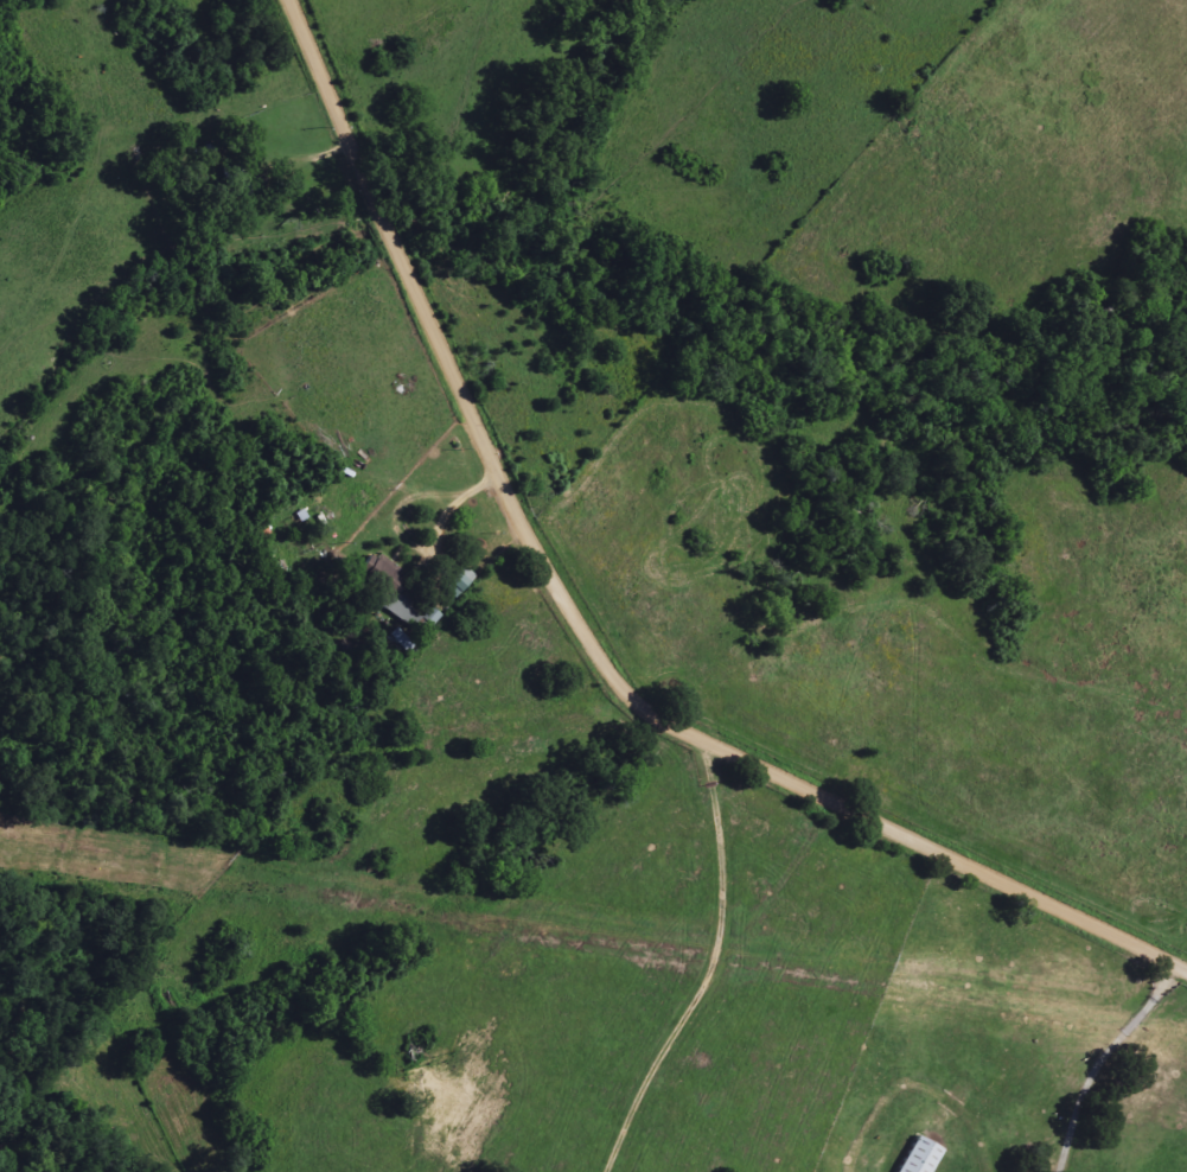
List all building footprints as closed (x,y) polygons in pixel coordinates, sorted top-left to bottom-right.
[(369,600),(411,628),(419,617),(407,609),(414,599),(385,580),(394,568),(377,556),(364,575),(379,585),(369,600)] [(433,629),(441,615),(429,608),(421,622),(433,629)] [(914,1136),(898,1171),(930,1171),(941,1148),(914,1136)]
